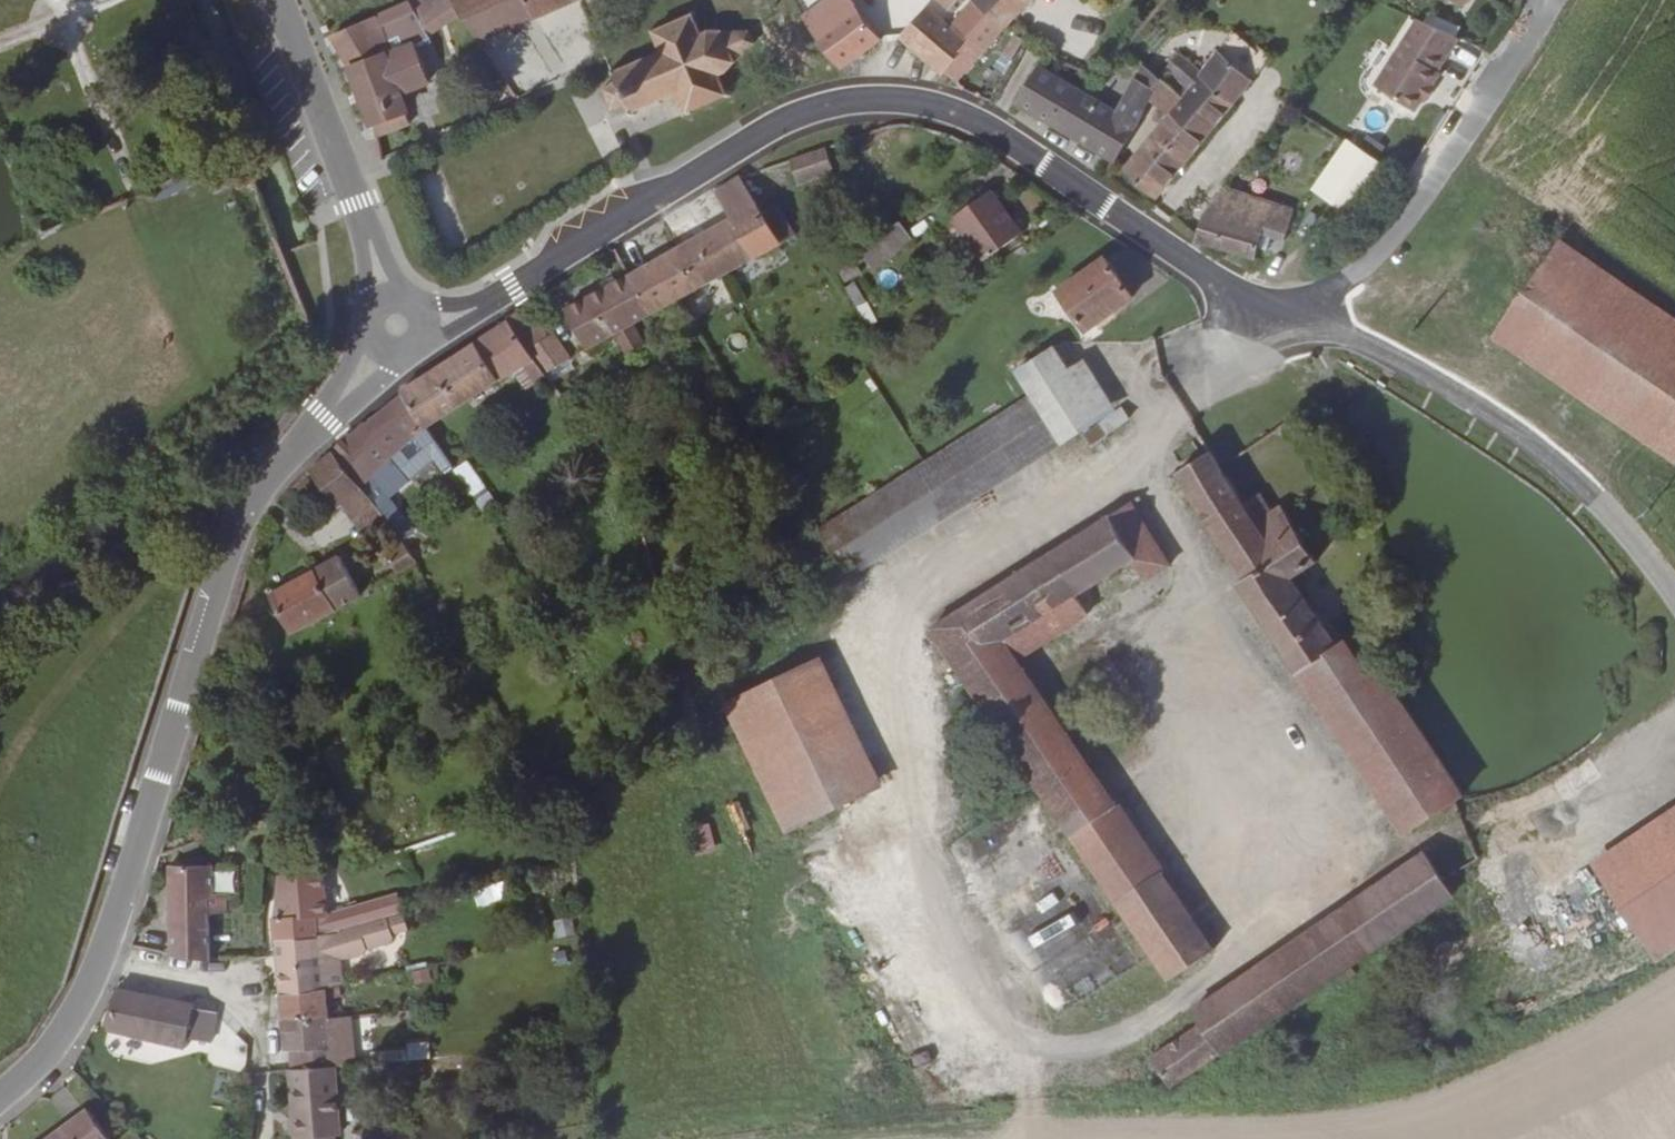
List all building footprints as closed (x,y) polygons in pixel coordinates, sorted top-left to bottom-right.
[(411,0),(405,0),(388,5),(398,37),(421,30),(411,0)] [(441,31),(473,16),(466,0),(427,0),(441,31)] [(473,16),(484,38),(532,17),(525,0),(466,0),(473,16)] [(571,0),(525,0),(532,17),(571,0)] [(799,17),(812,35),(854,5),(850,0),(823,0),(799,17)] [(982,0),(973,0),(953,23),(926,6),(898,37),(943,75),(946,71),(957,81),(1008,24),(982,0)] [(948,9),(957,0),(938,0),(948,9)] [(1008,24),(1030,0),(982,0),(1008,24)] [(854,5),(812,35),(838,68),(847,62),(879,39),(854,5)] [(616,81),(626,103),(629,111),(626,112),(629,117),(635,115),(633,112),(678,93),(682,102),(686,111),(683,112),(685,115),(689,113),(689,111),(724,96),(725,97),(730,96),(728,92),(725,92),(718,74),(725,72),(754,43),(749,33),(707,31),(701,34),(693,16),(695,15),(692,11),(689,12),(689,16),(654,30),(653,28),(649,30),(651,35),(652,34),(658,52),(615,71),(614,68),(609,71),(613,77),(615,76),(616,81)] [(779,13),(770,19),(775,28),(785,23),(779,13)] [(374,16),(332,35),(351,67),(373,125),(375,136),(408,124),(397,94),(426,82),(412,44),(390,51),(374,16)] [(1452,48),(1458,39),(1418,20),(1415,25),(1452,48)] [(1419,103),(1452,48),(1415,25),(1380,79),(1419,103)] [(1232,32),(1219,50),(1253,80),(1267,61),(1232,32)] [(1016,58),(1026,42),(1018,37),(1009,54),(1016,58)] [(1187,89),(1181,98),(1176,104),(1172,100),(1166,108),(1170,112),(1167,115),(1201,142),(1253,80),(1219,50),(1202,73),(1178,53),(1164,70),(1187,89)] [(1116,112),(1038,65),(1014,103),(1114,162),(1155,87),(1158,79),(1143,63),(1116,112)] [(1181,98),(1158,79),(1155,87),(1172,100),(1176,104),(1181,98)] [(610,109),(626,103),(616,81),(601,89),(610,109)] [(1201,142),(1167,115),(1124,169),(1155,198),(1201,142)] [(1350,213),(1382,168),(1345,144),(1314,188),(1350,213)] [(829,166),(824,147),(789,160),(794,179),(829,166)] [(829,166),(794,179),(795,184),(830,171),(829,166)] [(731,218),(677,248),(699,288),(721,276),(792,236),(775,206),(762,214),(739,177),(716,192),(731,218)] [(1203,212),(1194,240),(1255,258),(1258,247),(1262,234),(1270,237),(1284,240),(1293,210),(1223,188),(1203,212)] [(989,191),(953,218),(983,261),(1019,234),(989,191)] [(1467,288),(1560,342),(1585,379),(1586,381),(1674,439),(1674,321),(1513,214),(1467,288)] [(912,240),(899,222),(858,250),(864,259),(872,270),(912,240)] [(1262,234),(1258,247),(1267,250),(1270,237),(1262,234)] [(677,248),(628,274),(651,314),(680,299),(699,288),(677,248)] [(864,259),(858,250),(849,257),(855,266),(864,259)] [(849,257),(834,267),(845,283),(860,273),(855,266),(849,257)] [(1105,258),(1057,292),(1085,331),(1132,297),(1105,258)] [(651,314),(628,274),(564,310),(586,349),(619,332),(633,324),(651,314)] [(861,325),(873,320),(859,282),(847,286),(861,325)] [(1467,288),(1460,297),(1585,379),(1560,342),(1467,288)] [(548,376),(564,361),(567,357),(552,333),(547,336),(525,305),(504,317),(507,322),(533,356),(548,376)] [(487,335),(511,372),(533,356),(507,322),(487,335)] [(633,324),(619,332),(630,351),(644,343),(633,324)] [(498,381),(511,372),(487,335),(474,344),(498,381)] [(423,429),(498,381),(474,344),(400,392),(402,396),(423,429)] [(1061,443),(1099,418),(1054,348),(1016,373),(1031,397),(1061,443)] [(525,393),(548,376),(533,356),(511,372),(525,393)] [(548,376),(554,384),(570,372),(564,361),(548,376)] [(439,473),(448,466),(423,429),(402,396),(366,425),(363,423),(332,452),(364,496),(373,508),(380,502),(367,480),(388,458),(413,436),(439,473)] [(844,580),(1061,443),(1031,397),(929,460),(814,532),(844,580)] [(1119,407),(1083,437),(1091,448),(1128,419),(1119,407)] [(1220,467),(1209,451),(1176,473),(1243,579),(1236,584),(1403,836),(1461,796),(1381,673),(1370,660),(1360,667),(1343,640),(1336,644),(1296,586),(1308,578),(1304,570),(1315,562),(1280,506),(1270,511),(1260,494),(1243,504),(1220,467)] [(332,452),(308,471),(338,508),(349,499),(354,505),(364,496),(332,452)] [(471,498),(483,489),(464,462),(452,471),(471,498)] [(471,498),(480,512),(492,503),(483,489),(471,498)] [(1095,611),(1110,602),(1118,597),(1169,566),(1129,502),(934,626),(1039,786),(1143,942),(1186,912),(1016,659),(1087,617),(1095,611)] [(395,575),(415,563),(401,544),(384,555),(395,575)] [(338,557),(268,596),(290,636),(347,603),(359,595),(338,557)] [(1115,612),(1110,602),(1095,611),(1101,621),(1115,612)] [(820,660),(801,668),(862,796),(881,786),(820,660)] [(862,796),(801,668),(725,704),(755,768),(761,781),(785,832),(862,796)] [(761,781),(755,768),(738,776),(744,790),(761,781)] [(1591,870),(1658,961),(1674,949),(1674,808),(1591,870)] [(687,827),(695,853),(715,847),(707,821),(687,827)] [(1451,897),(1441,881),(1422,854),(1190,1012),(1198,1025),(1150,1059),(1170,1088),(1186,1077),(1347,969),(1451,897)] [(169,957),(208,963),(208,920),(213,920),(214,913),(219,913),(218,920),(221,920),(221,900),(208,899),(208,872),(168,867),(169,957)] [(333,935),(402,916),(398,900),(325,920),(321,876),(281,875),(279,899),(277,899),(272,920),(274,942),(319,937),(333,935)] [(501,882),(471,888),(476,907),(505,900),(501,882)] [(1186,912),(1143,942),(1152,956),(1170,981),(1212,951),(1186,912)] [(571,917),(551,922),(555,939),(575,934),(571,917)] [(403,919),(334,938),(336,956),(408,935),(403,919)] [(334,938),(333,935),(319,937),(325,991),(336,988),(340,988),(336,956),(334,938)] [(319,937),(274,942),(279,996),(325,991),(319,937)] [(565,952),(554,955),(557,967),(567,964),(565,952)] [(413,985),(431,982),(428,963),(410,966),(413,985)] [(325,991),(279,996),(282,1052),(291,1052),(293,1072),(334,1069),(351,1067),(346,1019),(327,1020),(325,1001),(339,999),(336,988),(325,991)] [(193,1006),(115,991),(105,1031),(185,1050),(186,1040),(209,1046),(214,1014),(193,1010),(193,1006)] [(429,1042),(405,1043),(406,1058),(430,1058),(429,1042)] [(356,1067),(371,1066),(371,1059),(355,1059),(356,1067)] [(293,1072),(288,1072),(293,1138),(333,1138),(339,1137),(334,1069),(293,1072)] [(46,1138),(106,1138),(85,1111),(46,1138)]
